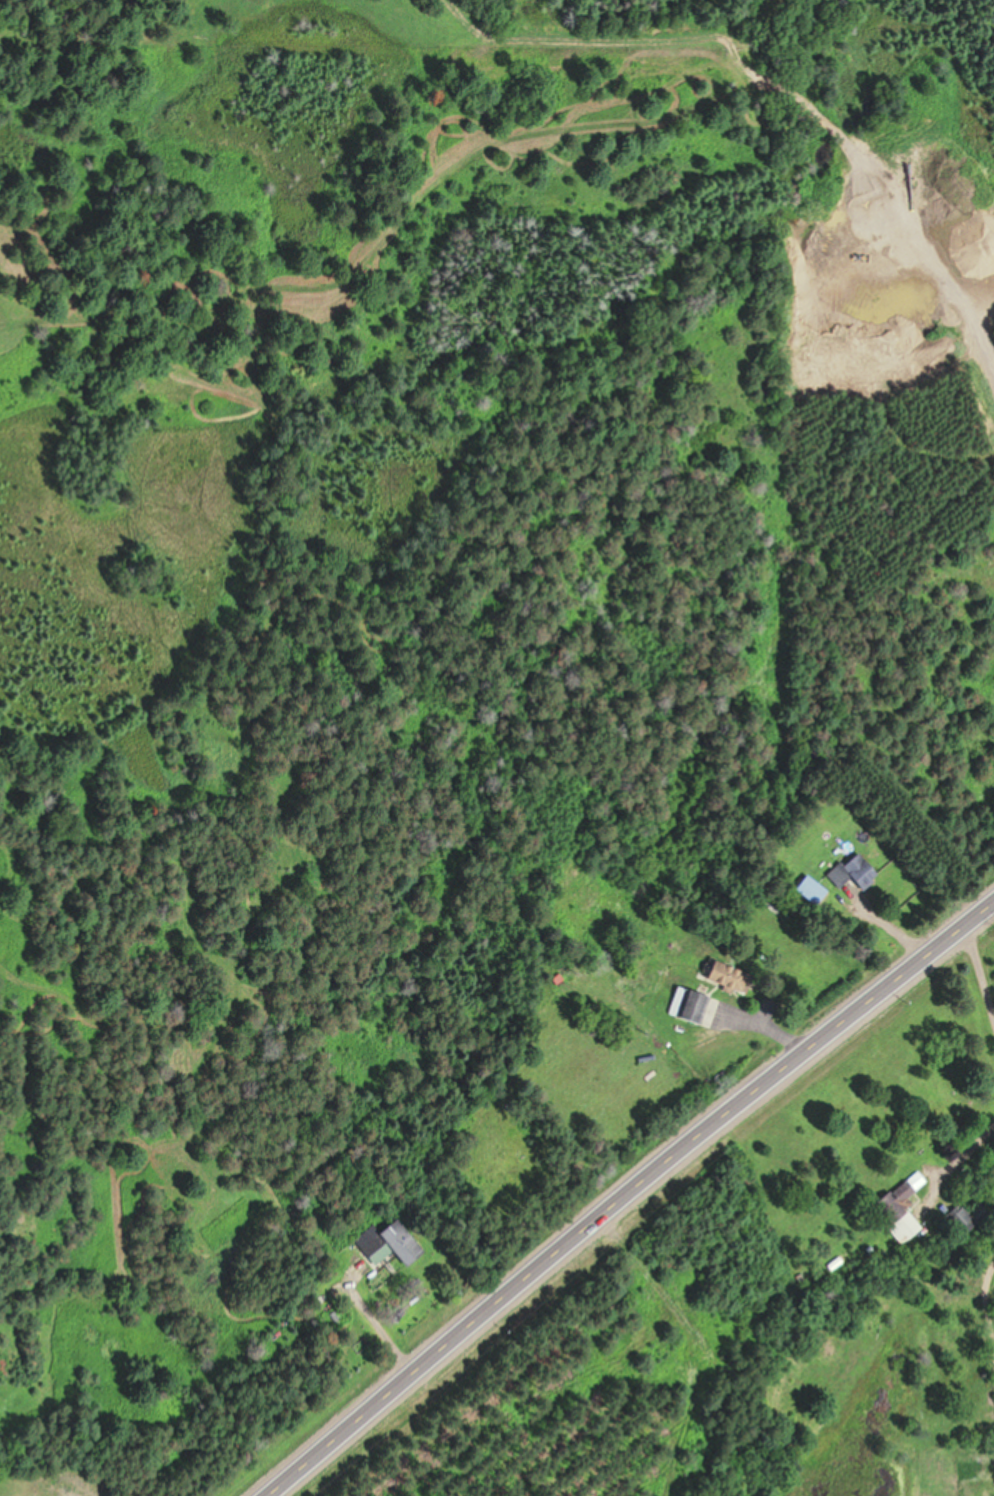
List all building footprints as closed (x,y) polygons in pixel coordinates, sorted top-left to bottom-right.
[(877,873),(854,850),(828,876),(839,887),(849,877),(861,889),(877,873)] [(712,958),(704,979),(743,993),(751,972),(712,958)] [(709,993),(679,984),(670,1014),(700,1023),(709,993)] [(918,1227),(904,1207),(917,1198),(912,1191),(926,1181),(919,1172),(875,1202),(887,1220),(882,1224),(894,1242),(918,1227)] [(956,1219),(962,1229),(970,1224),(964,1214),(956,1219)] [(378,1228),(375,1224),(356,1237),(372,1263),(394,1250),(402,1263),(421,1252),(398,1215),(378,1228)]
